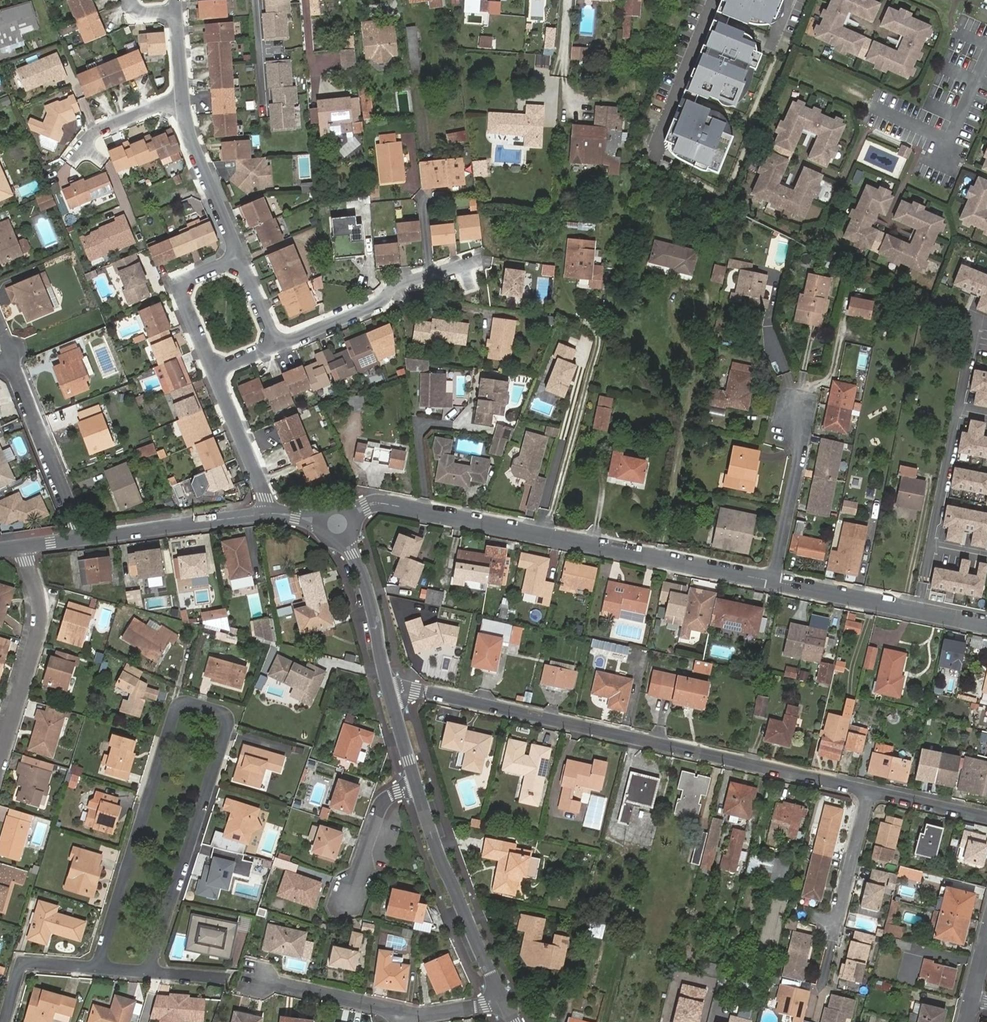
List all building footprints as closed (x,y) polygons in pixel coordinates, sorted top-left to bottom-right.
[(76,27),(90,21),(86,12),(92,9),(88,0),(79,0),(67,5),(76,27)] [(202,10),(203,21),(228,19),(226,0),(201,2),(202,10)] [(311,9),(318,9),(318,0),(310,0),(311,9)] [(410,4),(429,2),(430,8),(442,7),(441,0),(410,0),(410,4)] [(470,11),(486,13),(486,1),(476,0),(471,0),(470,11)] [(490,0),(489,14),(498,15),(498,10),(499,1),(496,1),(490,0)] [(673,121),(678,122),(686,102),(695,105),(698,97),(687,93),(693,79),(695,80),(697,74),(695,73),(702,56),(704,57),(706,51),(704,50),(711,33),(713,34),(717,23),(726,27),(729,18),(720,14),(725,3),(723,2),(723,0),(721,0),(673,121)] [(723,2),(725,3),(720,14),(729,18),(748,25),(748,24),(750,18),(768,25),(769,26),(770,25),(772,19),(775,20),(782,1),(783,0),(723,0),(723,2)] [(925,23),(911,18),(886,8),(879,25),(900,35),(907,31),(908,35),(901,38),(897,46),(900,52),(895,54),(893,49),(872,41),(870,45),(867,44),(869,39),(842,28),(836,30),(835,25),(839,24),(843,13),(842,8),(847,6),(848,13),(870,22),(877,4),(867,0),(830,0),(822,21),(815,38),(832,45),(861,57),(890,69),(904,75),(911,59),(925,23)] [(777,21),(781,16),(783,10),(782,1),(775,20),(772,19),(770,25),(772,24),(777,21)] [(40,35),(32,6),(2,15),(0,9),(0,47),(40,35)] [(290,6),(267,7),(267,16),(263,17),(265,42),(289,41),(287,15),(291,14),(290,6)] [(86,12),(90,21),(96,18),(92,9),(86,12)] [(316,31),(324,31),(324,17),(315,17),(316,31)] [(76,27),(84,48),(89,46),(102,41),(98,31),(101,30),(101,29),(96,18),(90,21),(76,27)] [(399,57),(395,25),(382,27),(381,20),(363,22),(366,60),(372,59),(378,63),(390,62),(393,57),(399,57)] [(743,82),(749,68),(754,70),(756,71),(762,55),(756,52),(753,51),(755,45),(754,44),(741,39),(743,34),(744,33),(726,27),(717,23),(713,34),(711,33),(704,50),(706,51),(704,57),(702,56),(695,73),(697,74),(695,80),(693,79),(687,93),(698,97),(708,101),(709,98),(718,101),(733,107),(735,108),(737,105),(745,83),(743,82)] [(929,25),(925,23),(911,59),(904,75),(908,77),(929,25)] [(209,33),(210,44),(231,42),(234,42),(233,24),(208,26),(209,33)] [(406,29),(411,76),(418,75),(416,51),(417,51),(415,28),(406,29)] [(547,28),(545,49),(555,50),(556,29),(547,28)] [(754,44),(751,38),(747,36),(743,34),(741,39),(754,44)] [(169,56),(167,35),(155,36),(154,36),(155,39),(149,39),(149,36),(139,37),(141,54),(149,53),(149,58),(169,56)] [(491,39),(478,38),(477,48),(490,49),(491,39)] [(217,58),(218,67),(233,65),(232,52),(231,42),(210,44),(211,58),(217,58)] [(581,49),(573,48),(571,59),(573,59),(581,60),(581,49)] [(591,50),(581,49),(581,60),(590,61),(591,50)] [(355,70),(353,51),(345,52),(347,71),(355,70)] [(137,78),(148,74),(139,53),(119,61),(125,76),(134,72),(137,78)] [(314,72),(338,72),(338,53),(314,53),(314,72)] [(57,55),(19,72),(27,91),(55,80),(56,83),(67,78),(57,55)] [(119,61),(99,70),(107,91),(118,86),(116,80),(125,76),(119,61)] [(291,63),(267,65),(269,91),(273,91),(273,99),(297,97),(297,89),(293,89),(291,63)] [(99,70),(96,64),(87,68),(89,74),(99,70)] [(212,75),(214,92),(235,90),(234,80),(233,65),(218,67),(218,75),(212,75)] [(750,86),(753,78),(754,70),(749,68),(743,82),(745,83),(737,105),(742,100),(747,93),(750,86)] [(77,79),(83,93),(93,89),(96,95),(107,91),(99,70),(89,74),(77,79)] [(125,76),(127,82),(137,78),(134,72),(125,76)] [(118,86),(127,82),(125,76),(116,80),(118,86)] [(362,88),(364,104),(372,104),(371,87),(362,88)] [(83,93),(86,100),(96,95),(93,89),(83,93)] [(221,105),(222,114),(237,113),(236,100),(235,90),(214,92),(214,106),(221,105)] [(2,106),(10,104),(8,97),(0,99),(2,106)] [(80,111),(74,97),(71,99),(69,103),(63,106),(58,104),(47,109),(50,117),(52,120),(49,125),(46,126),(43,135),(41,138),(44,147),(56,152),(63,133),(60,129),(62,124),(67,122),(76,119),(74,114),(80,111)] [(297,97),(273,99),(274,107),(270,108),(272,134),(300,131),(297,97)] [(352,125),(362,124),(360,98),(317,102),(321,138),(352,135),(352,125)] [(719,175),(734,138),(731,137),(723,134),(726,125),(707,118),(710,112),(710,111),(695,105),(686,102),(678,122),(673,121),(664,143),(669,145),(675,148),(672,154),(708,168),(707,171),(712,173),(719,175)] [(784,154),(789,156),(800,129),(798,123),(802,121),(804,127),(815,132),(820,130),(821,134),(815,137),(807,157),(824,164),(833,140),(840,122),(821,115),(793,103),(786,119),(755,194),(803,214),(811,195),(820,174),(803,166),(794,187),(797,193),(793,195),(790,188),(781,185),(775,188),(773,182),(779,180),(787,160),(782,157),(784,154)] [(574,127),(571,163),(621,166),(621,159),(616,159),(617,144),(621,144),(622,114),(616,113),(616,108),(597,107),(596,128),(574,127)] [(544,108),(529,108),(528,118),(491,115),(490,134),(527,136),(526,147),(542,148),(544,108)] [(729,127),(723,118),(717,114),(710,112),(707,118),(726,125),(723,134),(731,137),(729,127)] [(237,113),(222,114),(222,122),(216,123),(217,138),(239,136),(238,126),(237,113)] [(362,124),(352,125),(352,133),(352,135),(363,134),(362,124)] [(447,137),(449,145),(466,142),(465,133),(447,137)] [(180,159),(182,157),(174,136),(166,139),(168,142),(161,145),(154,147),(160,163),(162,166),(164,172),(174,169),(171,162),(180,159)] [(641,144),(655,148),(657,140),(643,136),(641,144)] [(342,158),(363,149),(358,138),(337,147),(342,158)] [(224,150),(225,161),(238,160),(250,159),(249,141),(223,143),(224,150)] [(140,150),(133,153),(139,169),(140,172),(160,163),(154,147),(153,145),(152,142),(144,146),(145,148),(140,150)] [(378,145),(382,184),(403,182),(399,143),(378,145)] [(907,144),(904,152),(911,155),(914,148),(907,144)] [(708,168),(672,154),(675,148),(669,145),(673,157),(677,163),(684,169),(691,172),(700,174),(712,173),(707,171),(708,168)] [(132,151),(131,148),(124,151),(124,154),(118,156),(111,159),(119,178),(139,169),(133,153),(132,151)] [(272,184),(271,168),(266,168),(266,158),(261,158),(250,159),(238,160),(239,172),(232,181),(247,192),(253,185),(272,184)] [(180,159),(171,162),(174,169),(183,166),(180,159)] [(486,174),(485,161),(472,163),(474,175),(486,174)] [(429,166),(432,189),(448,187),(447,184),(454,184),(454,187),(464,185),(461,162),(429,166)] [(419,167),(422,190),(432,189),(429,166),(419,167)] [(10,194),(10,193),(13,191),(11,187),(7,188),(0,171),(0,198),(10,194)] [(71,210),(114,192),(107,174),(73,188),(64,191),(71,210)] [(180,176),(174,178),(177,184),(182,182),(180,176)] [(986,214),(981,216),(980,211),(986,208),(986,207),(986,183),(977,179),(969,202),(968,204),(961,222),(986,232),(986,214)] [(315,191),(314,182),(301,184),(302,192),(315,191)] [(378,184),(369,185),(370,198),(379,197),(378,184)] [(880,235),(882,229),(877,227),(869,230),(869,225),(874,223),(878,214),(876,208),(880,207),(882,212),(889,215),(896,198),(869,186),(854,223),(848,237),(909,262),(925,269),(946,218),(907,202),(905,201),(898,219),(917,227),(923,225),(924,229),(918,231),(914,240),(916,245),(913,246),(911,241),(885,230),(882,236),(880,235)] [(52,193),(37,198),(42,211),(57,205),(52,193)] [(264,200),(255,203),(243,208),(249,223),(252,230),(255,229),(273,222),(264,200)] [(249,223),(243,208),(241,209),(246,224),(249,223)] [(366,257),(363,226),(357,226),(357,217),(332,220),(335,255),(355,253),(355,258),(366,257)] [(473,239),(483,238),(480,217),(462,218),(464,240),(473,239)] [(102,253),(106,255),(134,243),(124,218),(115,222),(116,224),(100,231),(103,238),(99,240),(96,239),(83,244),(89,259),(102,253)] [(421,241),(419,221),(404,222),(404,218),(393,219),(395,241),(395,243),(405,243),(405,240),(411,240),(411,242),(421,241)] [(57,242),(55,236),(51,237),(46,219),(37,221),(44,246),(57,242)] [(449,245),(457,244),(455,220),(444,221),(445,225),(431,227),(432,246),(443,245),(443,243),(449,242),(449,245)] [(3,261),(21,254),(27,252),(28,249),(25,241),(21,240),(16,242),(7,221),(0,224),(0,253),(3,261)] [(273,222),(255,229),(263,251),(284,242),(276,221),(273,222)] [(212,248),(218,246),(210,224),(201,228),(203,231),(191,236),(198,254),(206,251),(205,248),(210,246),(212,248)] [(81,239),(83,244),(96,239),(99,240),(103,238),(100,231),(81,239)] [(181,240),(170,245),(178,263),(185,260),(184,257),(190,255),(190,257),(198,254),(191,236),(189,232),(180,236),(181,240)] [(591,278),(594,242),(569,240),(566,276),(591,278)] [(675,270),(693,274),(698,251),(657,240),(652,261),(676,268),(675,270)] [(375,247),(377,266),(386,266),(385,262),(390,262),(391,265),(397,264),(395,243),(395,241),(385,242),(386,246),(375,247)] [(148,250),(157,271),(164,268),(163,266),(168,264),(170,266),(178,263),(170,245),(159,250),(157,246),(148,250)] [(279,281),(285,294),(305,285),(309,283),(294,246),(269,256),(275,270),(279,281)] [(91,262),(106,255),(102,253),(89,259),(91,262)] [(355,258),(355,253),(335,255),(336,262),(355,260),(355,258)] [(138,265),(134,255),(130,256),(130,257),(134,266),(138,265)] [(130,257),(130,256),(130,257),(112,263),(117,275),(120,274),(125,289),(123,291),(129,304),(148,296),(143,283),(140,277),(143,276),(138,265),(134,266),(130,257)] [(275,270),(269,256),(266,257),(272,271),(275,270)] [(755,265),(729,259),(727,269),(742,272),(736,295),(733,294),(730,303),(741,305),(743,297),(752,299),(750,307),(767,310),(769,302),(762,300),(757,299),(761,285),(766,287),(768,277),(753,274),(755,265)] [(726,267),(716,265),(713,279),(722,281),(726,267)] [(962,266),(954,286),(982,297),(977,310),(986,314),(986,276),(962,266)] [(485,270),(475,272),(477,289),(487,287),(485,270)] [(526,273),(507,270),(503,296),(522,299),(526,273)] [(42,289),(48,287),(43,274),(6,289),(11,302),(15,301),(18,299),(22,309),(27,321),(51,311),(42,289)] [(803,276),(799,297),(804,298),(808,277),(803,276)] [(799,297),(797,310),(808,312),(806,325),(820,327),(822,314),(819,314),(822,302),(824,303),(828,281),(808,277),(804,298),(799,297)] [(321,278),(313,281),(314,283),(315,291),(322,290),(321,284),(321,278)] [(281,295),(285,294),(279,281),(277,282),(281,295)] [(305,285),(285,294),(281,295),(286,306),(291,318),(316,308),(305,285)] [(762,300),(766,287),(761,285),(757,299),(762,300)] [(58,308),(48,287),(42,289),(51,311),(58,308)] [(872,304),(851,300),(848,316),(868,320),(872,304)] [(137,310),(148,337),(149,337),(169,329),(171,328),(168,321),(165,322),(162,313),(165,312),(161,302),(139,310),(137,310)] [(808,312),(797,310),(794,322),(806,325),(808,312)] [(495,320),(492,341),(491,349),(489,360),(512,363),(518,323),(495,320)] [(433,325),(423,323),(420,345),(430,346),(431,342),(467,347),(470,326),(433,321),(433,325)] [(367,336),(377,362),(395,354),(393,332),(391,327),(383,330),(382,328),(367,336)] [(175,344),(169,329),(149,337),(148,337),(159,364),(160,363),(180,356),(183,355),(180,349),(177,350),(175,344)] [(358,374),(379,365),(377,362),(367,336),(352,342),(356,351),(357,353),(350,356),(358,374)] [(558,361),(546,392),(565,399),(577,368),(571,366),(576,351),(560,345),(554,359),(558,361)] [(59,363),(55,364),(63,385),(60,387),(63,395),(84,387),(81,378),(84,377),(77,357),(79,355),(76,347),(56,355),(59,363)] [(332,351),(324,355),(332,373),(337,371),(341,381),(358,374),(350,356),(349,354),(348,352),(335,358),(332,351)] [(196,380),(185,354),(183,355),(180,356),(191,382),(196,380)] [(332,373),(324,355),(315,358),(318,366),(304,371),(313,390),(314,393),(331,385),(327,375),(332,373)] [(191,382),(180,356),(160,363),(160,365),(171,390),(190,382),(191,382)] [(418,362),(406,360),(407,366),(407,373),(418,373),(418,362)] [(63,385),(55,364),(51,366),(60,387),(63,385)] [(749,411),(751,400),(747,399),(748,394),(751,378),(753,369),(734,366),(732,374),(728,395),(714,392),(711,407),(725,410),(726,407),(749,411)] [(292,399),(313,390),(304,371),(304,369),(293,374),(296,379),(286,383),(286,385),(288,390),(292,399)] [(975,371),(971,391),(977,392),(974,405),(986,408),(986,374),(975,371)] [(283,378),(286,383),(296,379),(293,374),(283,378)] [(448,376),(422,375),(421,409),(455,409),(455,395),(448,395),(448,376)] [(481,393),(481,398),(479,400),(476,422),(489,424),(491,414),(497,415),(498,405),(502,406),(507,403),(508,397),(505,392),(506,383),(482,380),(480,391),(481,393)] [(196,395),(191,382),(190,382),(171,390),(176,403),(173,404),(179,418),(198,411),(199,411),(193,396),(196,395)] [(265,394),(261,382),(240,391),(248,410),(269,401),(265,394)] [(279,394),(288,390),(286,385),(277,389),(279,394)] [(833,386),(828,408),(848,412),(853,390),(833,386)] [(274,415),(295,406),(292,399),(288,390),(279,394),(277,389),(265,394),(269,401),(274,415)] [(199,411),(202,410),(196,396),(196,395),(193,396),(199,411)] [(350,400),(351,412),(352,412),(363,411),(362,399),(350,400)] [(363,411),(352,412),(352,415),(367,414),(365,399),(362,399),(363,411)] [(595,428),(606,431),(613,401),(601,399),(595,428)] [(76,411),(80,420),(83,429),(80,430),(87,449),(108,441),(94,404),(76,411)] [(848,412),(828,408),(823,431),(844,435),(848,412)] [(213,437),(202,410),(199,411),(198,411),(179,418),(176,419),(187,446),(194,443),(213,437)] [(286,434),(289,443),(306,436),(297,416),(278,423),(275,425),(280,436),(286,434)] [(958,453),(986,459),(986,439),(982,438),(985,424),(971,421),(968,435),(962,434),(958,453)] [(561,429),(547,427),(545,435),(559,438),(561,429)] [(499,428),(495,439),(505,442),(511,443),(516,432),(499,428)] [(280,436),(284,445),(289,443),(286,434),(280,436)] [(528,434),(521,458),(515,461),(512,472),(516,477),(526,480),(526,477),(529,478),(527,484),(533,485),(535,486),(538,477),(548,439),(528,434)] [(288,455),(292,466),(298,463),(314,457),(311,449),(306,436),(289,443),(294,453),(288,455)] [(224,463),(213,437),(194,443),(205,472),(224,463)] [(453,440),(434,437),(432,448),(435,459),(438,460),(435,480),(466,487),(468,478),(472,479),(472,481),(486,484),(492,470),(475,466),(476,461),(457,456),(459,450),(451,448),(453,440)] [(505,442),(495,439),(491,454),(501,457),(505,442)] [(152,440),(136,445),(140,455),(156,450),(152,440)] [(821,448),(815,478),(835,482),(843,445),(825,442),(824,449),(821,448)] [(289,443),(284,445),(288,455),(294,453),(289,443)] [(360,445),(357,461),(402,470),(405,454),(360,445)] [(311,449),(314,457),(320,454),(317,446),(311,449)] [(750,481),(755,482),(761,455),(735,449),(727,487),(748,492),(750,481)] [(13,480),(0,452),(0,486),(13,480)] [(630,481),(641,484),(646,463),(622,458),(623,455),(615,453),(611,473),(631,478),(630,481)] [(314,457),(298,463),(302,471),(305,470),(310,483),(329,475),(320,454),(314,457)] [(476,461),(475,466),(492,470),(494,461),(477,457),(476,461)] [(122,461),(105,469),(113,488),(111,489),(118,507),(138,498),(122,461)] [(233,487),(224,463),(205,472),(195,477),(192,485),(198,498),(205,496),(214,496),(215,492),(224,487),(225,490),(233,487)] [(113,488),(105,469),(102,470),(111,489),(113,488)] [(903,475),(896,505),(917,509),(922,487),(913,485),(916,472),(898,469),(897,473),(903,475)] [(955,469),(951,488),(986,496),(986,475),(955,469)] [(546,479),(538,477),(535,486),(533,485),(526,510),(537,513),(546,479)] [(812,509),(810,516),(828,519),(835,482),(815,478),(809,508),(812,509)] [(4,519),(6,523),(17,518),(26,521),(37,517),(37,518),(42,516),(47,514),(39,498),(25,504),(21,502),(18,495),(0,503),(0,521),(4,519)] [(855,514),(857,504),(845,502),(843,512),(855,514)] [(947,507),(943,526),(949,528),(946,541),(961,544),(963,530),(974,532),(971,546),(985,549),(986,541),(986,515),(947,507)] [(749,537),(752,538),(756,518),(721,511),(713,548),(745,555),(749,537)] [(798,522),(791,553),(823,559),(825,548),(803,544),(807,523),(798,522)] [(838,552),(830,550),(826,569),(835,571),(835,568),(853,571),(857,555),(860,556),(866,527),(844,522),(838,552)] [(400,535),(393,553),(402,557),(415,562),(423,539),(415,537),(414,540),(406,537),(400,535)] [(222,543),(233,588),(252,584),(250,573),(251,573),(244,538),(222,543)] [(487,557),(459,552),(454,583),(463,585),(464,579),(500,586),(507,550),(489,547),(487,557)] [(521,553),(518,567),(527,569),(522,592),(526,593),(534,556),(521,553)] [(132,558),(133,569),(141,568),(142,578),(164,574),(161,554),(132,558)] [(856,575),(860,556),(857,555),(853,571),(835,568),(835,571),(856,575)] [(550,606),(555,584),(544,581),(548,559),(534,556),(526,593),(537,595),(535,603),(550,606)] [(402,557),(395,576),(401,578),(408,581),(407,584),(415,587),(424,566),(415,562),(402,557)] [(199,563),(199,560),(183,562),(186,582),(211,578),(209,562),(199,563)] [(931,588),(981,598),(986,567),(986,566),(980,564),(977,578),(967,575),(970,562),(962,561),(960,574),(935,569),(931,588)] [(98,565),(98,562),(81,564),(84,589),(112,586),(111,575),(113,574),(112,563),(98,565)] [(578,587),(593,590),(597,569),(565,562),(561,584),(578,587)] [(324,573),(302,579),(304,589),(306,588),(305,581),(322,576),(325,586),(327,585),(324,573)] [(306,588),(309,599),(311,599),(327,596),(325,586),(322,576),(305,581),(306,588)] [(616,587),(616,584),(608,582),(601,615),(619,619),(622,609),(645,614),(651,591),(641,589),(640,593),(616,587)] [(577,593),(578,587),(561,584),(560,589),(577,593)] [(641,589),(616,584),(616,587),(640,593),(641,589)] [(683,626),(688,598),(685,597),(686,589),(663,584),(660,600),(670,603),(666,622),(683,626)] [(10,590),(0,587),(0,628),(1,628),(7,610),(9,611),(10,608),(8,607),(6,604),(10,590)] [(427,590),(425,604),(441,607),(444,593),(427,590)] [(717,595),(690,590),(688,598),(683,626),(680,639),(686,640),(689,638),(691,630),(709,634),(716,600),(717,595)] [(131,607),(146,611),(143,593),(129,595),(131,607)] [(313,610),(299,613),(305,637),(317,633),(336,628),(327,596),(311,599),(313,610)] [(716,600),(711,624),(757,633),(762,611),(716,600)] [(71,605),(65,623),(68,624),(66,630),(63,629),(60,642),(83,649),(92,621),(94,622),(96,614),(96,613),(71,605)] [(502,606),(500,619),(507,621),(510,607),(502,606)] [(287,608),(278,609),(279,618),(288,617),(287,608)] [(643,624),(645,614),(622,609),(619,619),(643,624)] [(857,614),(850,612),(848,620),(855,621),(857,614)] [(230,622),(229,613),(207,616),(209,627),(232,633),(230,622)] [(420,617),(405,622),(416,653),(443,644),(456,646),(460,626),(436,622),(424,626),(420,617)] [(230,622),(232,633),(243,636),(240,620),(230,622)] [(855,621),(848,620),(845,629),(860,632),(862,623),(855,621)] [(136,621),(124,640),(159,661),(171,643),(175,645),(180,638),(163,628),(152,622),(148,629),(136,621)] [(515,628),(484,621),(483,624),(514,631),(515,628)] [(804,658),(811,627),(793,623),(786,655),(804,658)] [(269,624),(259,626),(261,640),(272,643),(269,624)] [(514,631),(483,624),(474,666),(483,668),(496,671),(502,643),(511,645),(512,639),(514,631)] [(828,630),(811,627),(804,658),(822,662),(828,630)] [(514,631),(512,639),(511,645),(520,647),(521,641),(524,629),(515,628),(514,631)] [(970,647),(982,649),(984,641),(972,638),(970,647)] [(966,647),(955,645),(956,642),(945,640),(940,665),(962,670),(966,647)] [(632,647),(607,642),(605,650),(630,656),(632,647)] [(877,648),(868,646),(863,665),(873,667),(877,648)] [(885,648),(878,681),(877,681),(874,691),(880,693),(880,691),(899,696),(904,676),(901,675),(906,653),(885,648)] [(52,660),(49,672),(51,673),(50,679),(47,677),(44,688),(66,694),(74,668),(77,669),(80,660),(58,654),(56,661),(52,660)] [(213,682),(214,682),(221,662),(212,659),(207,677),(214,679),(213,682)] [(327,677),(314,670),(311,674),(281,659),(271,677),(305,695),(301,703),(311,708),(327,677)] [(221,662),(214,682),(224,685),(225,682),(234,685),(233,688),(243,691),(248,670),(221,662)] [(713,665),(698,662),(696,671),(710,675),(713,665)] [(552,663),(551,667),(573,672),(574,668),(552,663)] [(836,667),(824,664),(820,681),(832,684),(836,667)] [(796,678),(798,667),(785,665),(783,675),(796,678)] [(143,697),(146,688),(147,686),(141,683),(145,674),(129,666),(117,687),(131,694),(128,702),(125,701),(122,712),(140,718),(145,703),(141,702),(143,697)] [(573,672),(551,667),(547,666),(543,684),(565,690),(566,687),(573,689),(577,673),(573,672)] [(843,669),(836,667),(834,674),(842,676),(843,669)] [(806,680),(809,671),(800,669),(798,678),(806,680)] [(598,673),(593,693),(612,698),(609,707),(625,711),(633,681),(598,673)] [(709,685),(664,675),(660,696),(675,700),(674,702),(704,708),(709,685)] [(263,693),(266,686),(258,682),(255,688),(263,693)] [(159,692),(146,688),(143,697),(146,698),(156,701),(159,692)] [(301,703),(305,695),(296,690),(292,698),(301,703)] [(768,698),(759,696),(755,714),(764,716),(768,698)] [(41,723),(32,753),(54,760),(65,721),(62,720),(65,713),(50,709),(47,716),(41,714),(38,722),(41,723)] [(771,720),(766,740),(788,746),(795,719),(794,719),(796,712),(788,710),(786,717),(785,716),(783,723),(771,720)] [(65,713),(62,720),(65,721),(70,723),(72,715),(65,713)] [(840,727),(828,724),(826,731),(824,738),(820,754),(837,759),(841,742),(844,740),(848,724),(841,723),(840,727)] [(466,728),(448,724),(443,747),(467,753),(463,768),(480,773),(484,757),(486,757),(491,738),(465,732),(466,728)] [(849,734),(846,748),(862,752),(865,738),(867,730),(851,727),(849,734)] [(346,730),(335,763),(354,769),(361,746),(371,748),(373,738),(346,730)] [(131,754),(133,755),(136,742),(115,735),(111,747),(114,748),(111,757),(106,756),(103,766),(110,768),(107,775),(127,781),(134,759),(132,759),(130,758),(131,754)] [(526,753),(529,741),(515,737),(511,750),(526,753)] [(537,743),(534,755),(540,756),(543,745),(537,743)] [(246,760),(250,747),(245,745),(241,758),(246,760)] [(526,753),(511,750),(508,764),(532,770),(525,796),(539,799),(553,747),(543,745),(540,756),(534,755),(526,753)] [(876,754),(890,758),(892,749),(878,745),(876,754)] [(285,757),(250,747),(246,760),(245,765),(240,782),(260,788),(266,768),(281,773),(285,757)] [(935,781),(940,757),(921,753),(916,776),(935,781)] [(911,763),(890,758),(876,754),(873,754),(869,773),(907,782),(911,763)] [(954,785),(958,768),(960,761),(940,757),(935,781),(954,785)] [(577,781),(604,787),(611,761),(598,758),(596,765),(571,759),(565,782),(569,783),(567,791),(575,793),(577,781)] [(959,790),(986,797),(986,795),(986,764),(967,759),(959,790)] [(24,767),(51,776),(52,776),(55,768),(26,760),(24,767)] [(235,781),(240,782),(245,765),(240,764),(235,781)] [(26,785),(25,788),(20,803),(38,808),(42,797),(48,798),(50,792),(47,791),(51,776),(24,767),(21,767),(19,775),(23,776),(20,784),(26,785)] [(695,772),(696,770),(683,767),(678,785),(685,787),(683,795),(680,794),(677,809),(700,814),(704,800),(700,799),(703,791),(707,792),(712,774),(699,771),(699,773),(695,772)] [(633,772),(632,776),(661,782),(662,778),(633,772)] [(76,788),(79,775),(70,773),(67,786),(76,788)] [(661,782),(632,776),(622,822),(632,825),(637,803),(655,807),(661,782)] [(338,783),(329,808),(338,811),(349,815),(357,790),(338,783)] [(730,813),(739,816),(748,818),(755,789),(732,784),(725,812),(730,813)] [(114,817),(117,818),(121,807),(116,805),(118,798),(119,797),(96,790),(94,797),(90,799),(88,806),(91,810),(87,824),(94,826),(94,827),(109,832),(114,817)] [(599,829),(606,797),(590,794),(583,826),(599,829)] [(566,796),(563,805),(579,809),(581,800),(573,798),(566,796)] [(231,812),(234,801),(228,799),(225,809),(231,812)] [(261,809),(234,801),(231,812),(233,812),(236,815),(233,823),(229,824),(227,833),(226,836),(249,843),(250,843),(253,833),(258,831),(261,823),(258,818),(261,809)] [(814,851),(832,855),(845,806),(826,802),(814,851)] [(799,816),(802,807),(784,803),(783,806),(776,805),(768,840),(776,842),(778,833),(794,837),(799,816)] [(325,822),(328,812),(322,809),(318,820),(325,822)] [(0,849),(0,858),(19,863),(30,826),(32,827),(34,819),(11,812),(9,820),(0,849)] [(483,816),(474,813),(472,822),(481,824),(483,816)] [(737,822),(739,816),(730,813),(728,821),(737,822)] [(879,845),(877,844),(874,857),(892,861),(903,817),(889,814),(887,822),(882,821),(878,839),(880,840),(879,845)] [(113,833),(117,818),(114,817),(109,832),(113,833)] [(713,819),(708,838),(702,866),(710,868),(717,840),(722,821),(713,819)] [(920,832),(918,841),(938,846),(942,829),(925,824),(923,833),(920,832)] [(701,859),(709,828),(701,825),(693,857),(701,859)] [(735,870),(744,831),(733,829),(727,854),(724,853),(721,866),(735,870)] [(217,830),(212,845),(215,846),(245,854),(249,843),(226,836),(227,833),(217,830)] [(322,857),(332,861),(337,846),(339,847),(342,838),(321,830),(313,853),(323,856),(322,857)] [(965,832),(961,846),(968,848),(965,860),(983,864),(986,850),(981,850),(982,845),(984,837),(965,832)] [(501,855),(493,885),(514,890),(518,871),(536,875),(540,855),(515,849),(517,842),(488,835),(484,850),(501,855)] [(938,846),(918,841),(915,850),(936,855),(938,846)] [(245,854),(215,846),(212,857),(219,858),(216,868),(208,866),(205,875),(207,876),(206,881),(201,880),(198,892),(218,897),(221,886),(229,888),(233,872),(241,874),(246,854),(245,854)] [(968,848),(961,846),(958,858),(965,860),(968,848)] [(76,859),(71,876),(76,877),(73,888),(92,893),(95,883),(93,882),(94,879),(96,879),(100,867),(98,866),(101,856),(75,847),(72,858),(76,859)] [(821,897),(832,855),(814,851),(803,893),(821,897)] [(775,857),(770,880),(783,883),(789,860),(775,857)] [(278,862),(276,869),(275,870),(290,875),(293,867),(278,862)] [(920,880),(923,871),(901,865),(899,874),(920,880)] [(4,867),(3,872),(1,879),(0,879),(0,912),(1,913),(10,883),(15,884),(22,887),(26,874),(4,867)] [(886,887),(890,872),(874,868),(871,881),(868,880),(865,890),(868,890),(867,896),(864,895),(862,905),(881,909),(886,887)] [(895,889),(899,874),(890,872),(886,887),(895,889)] [(279,899),(290,902),(314,910),(322,887),(298,879),(287,875),(279,899)] [(76,877),(71,876),(68,887),(73,888),(76,877)] [(942,911),(969,918),(975,895),(948,888),(944,900),(942,911)] [(396,889),(389,913),(416,920),(436,924),(429,906),(420,904),(422,896),(396,889)] [(37,925),(43,900),(40,899),(33,924),(37,925)] [(935,910),(942,911),(944,900),(938,899),(935,910)] [(58,904),(43,900),(37,925),(33,924),(28,936),(46,942),(50,930),(51,926),(57,928),(56,932),(80,939),(86,921),(56,911),(58,904)] [(593,909),(589,926),(603,930),(607,918),(598,916),(599,911),(593,909)] [(268,912),(260,910),(258,917),(266,919),(268,912)] [(938,927),(942,911),(935,910),(932,925),(938,927)] [(962,942),(969,918),(942,911),(938,927),(935,936),(948,938),(954,940),(962,942)] [(540,941),(546,918),(524,913),(521,926),(529,928),(525,943),(528,944),(527,948),(524,947),(523,953),(528,961),(536,963),(536,960),(563,966),(570,936),(557,933),(555,944),(540,941)] [(797,919),(787,916),(785,923),(785,924),(787,925),(795,927),(797,919)] [(191,945),(198,921),(194,920),(193,925),(194,925),(192,934),(193,935),(191,934),(190,941),(191,941),(191,945)] [(218,925),(198,921),(191,945),(193,950),(202,952),(202,953),(210,955),(211,953),(218,955),(218,958),(228,960),(231,944),(227,943),(228,937),(233,938),(234,938),(237,926),(218,922),(218,925)] [(884,933),(903,938),(905,929),(886,924),(884,933)] [(375,927),(364,925),(363,931),(374,933),(375,927)] [(559,925),(557,933),(570,936),(571,927),(559,925)] [(270,928),(265,943),(263,951),(272,954),(270,960),(299,967),(301,961),(307,937),(270,928)] [(411,937),(412,929),(402,928),(401,935),(411,937)] [(785,976),(804,981),(809,962),(806,961),(803,961),(804,957),(807,958),(813,935),(794,930),(783,975),(783,976),(785,976)] [(872,942),(874,934),(858,930),(856,938),(872,942)] [(334,946),(329,966),(354,971),(363,934),(353,931),(348,950),(334,946)] [(387,934),(385,946),(407,950),(409,938),(387,934)] [(897,938),(895,945),(910,949),(912,942),(897,938)] [(850,964),(847,963),(845,962),(841,976),(862,982),(872,944),(853,939),(848,958),(852,959),(850,964)] [(383,953),(377,986),(386,987),(405,991),(409,969),(403,968),(391,966),(393,954),(383,953)] [(449,964),(453,963),(450,956),(427,966),(439,993),(451,988),(449,984),(460,979),(454,966),(451,968),(449,964)] [(926,960),(922,975),(928,977),(927,981),(951,987),(955,969),(932,963),(932,962),(926,960)] [(707,961),(703,972),(715,976),(719,965),(707,961)] [(801,980),(785,976),(783,985),(799,988),(801,980)] [(449,984),(451,988),(462,983),(460,979),(449,984)] [(878,981),(875,989),(890,992),(892,985),(878,981)] [(781,984),(777,1001),(780,1002),(777,1013),(793,1017),(792,1021),(802,1021),(810,991),(799,988),(781,984)] [(684,988),(675,1021),(696,1021),(703,993),(684,988)] [(27,1021),(28,1021),(49,1021),(52,1011),(68,1016),(72,1002),(33,991),(30,1001),(33,1002),(27,1021)] [(824,1014),(823,1021),(845,1021),(847,1017),(851,1018),(856,1001),(835,996),(831,1010),(824,1014)] [(175,999),(170,999),(157,997),(151,1017),(153,1017),(161,1018),(160,1021),(168,1021),(169,1019),(175,999)] [(117,998),(116,998),(112,1012),(94,1007),(90,1021),(110,1021),(113,1012),(117,998)] [(117,998),(113,1012),(110,1021),(129,1021),(135,1003),(117,998)] [(175,999),(169,1019),(168,1021),(182,1021),(183,1021),(195,1021),(201,1021),(203,1001),(187,1000),(182,1000),(182,1002),(175,1002),(176,999),(175,999)] [(24,1021),(27,1021),(33,1002),(30,1001),(24,1021)] [(551,1004),(550,1010),(558,1013),(560,1005),(552,1003),(551,1004)] [(915,1003),(912,1014),(920,1016),(923,1005),(915,1003)] [(946,1011),(923,1005),(920,1016),(912,1014),(910,1014),(907,1021),(943,1021),(946,1011)] [(234,1021),(262,1021),(259,1021),(250,1019),(250,1016),(236,1013),(234,1021)]
